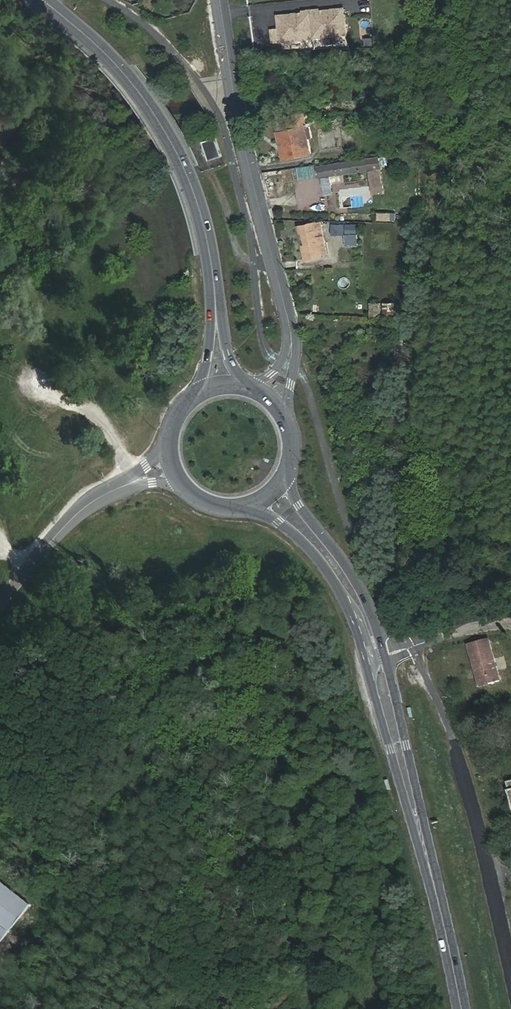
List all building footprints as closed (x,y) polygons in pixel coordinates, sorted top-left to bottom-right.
[(320,9),(311,10),(314,36),(346,32),(342,7),(324,10),(325,12),(320,12),(320,9)] [(280,15),(283,40),(314,36),(311,10),(302,11),(303,15),(298,15),(298,13),(280,15)] [(307,124),(304,113),(276,119),(279,132),(278,133),(284,160),(311,154),(308,139),(313,138),(309,124),(307,124)] [(377,157),(317,167),(319,176),(321,176),(322,185),(331,184),(330,175),(368,169),(373,195),(384,193),(377,157)] [(295,177),(293,166),(285,167),(287,178),(295,177)] [(320,223),(299,227),(305,259),(321,256),(318,243),(324,242),(320,223)] [(356,233),(344,234),(345,242),(357,241),(356,233)] [(324,242),(318,243),(321,256),(327,255),(324,242)] [(479,688),(501,682),(489,639),(467,646),(479,688)] [(36,898),(0,871),(0,945),(36,898)]
